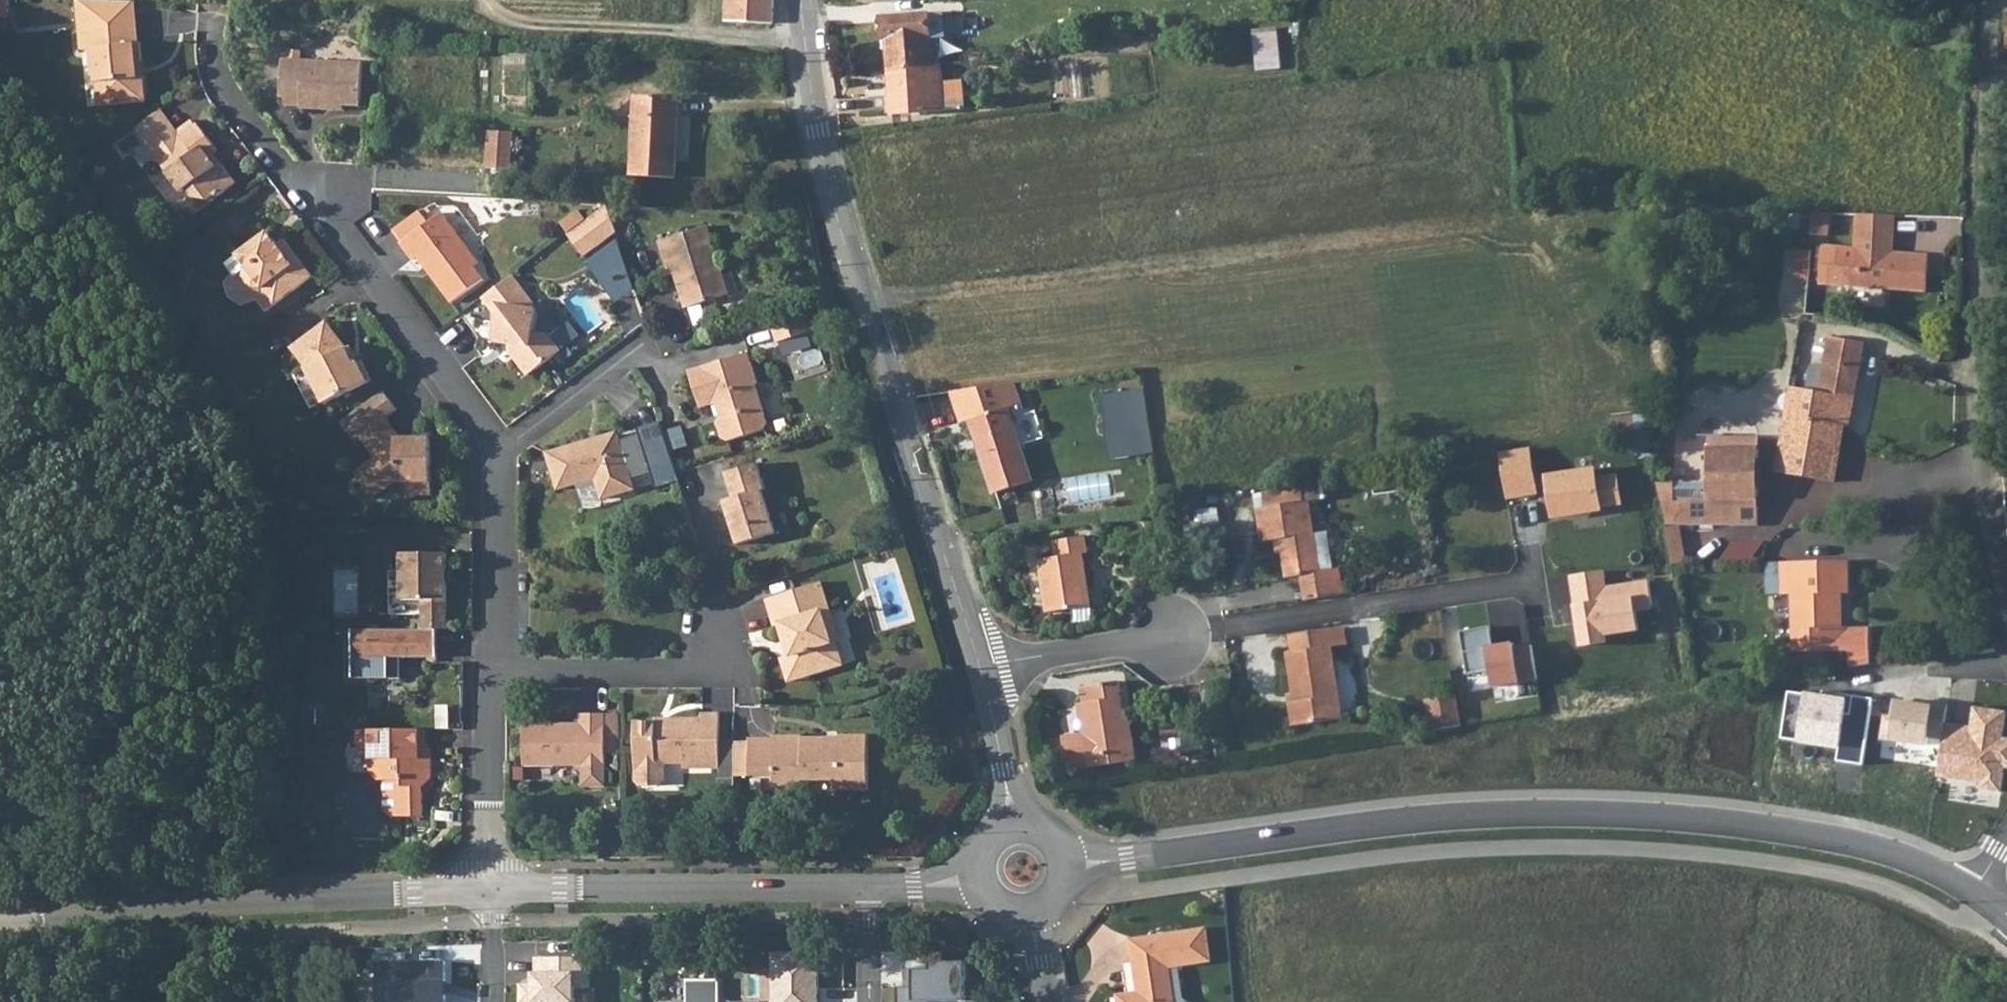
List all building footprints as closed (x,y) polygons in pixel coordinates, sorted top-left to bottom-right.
[(81,27),(112,24),(110,0),(78,0),(81,27)] [(123,0),(110,0),(112,24),(114,46),(139,44),(135,0),(123,0)] [(774,0),(728,0),(727,20),(772,23),(774,0)] [(945,36),(944,12),(930,13),(932,37),(945,36)] [(889,70),(934,66),(932,37),(930,13),(881,16),(883,39),(886,39),(889,70)] [(139,44),(114,46),(112,24),(81,27),(83,50),(91,49),(94,76),(98,80),(101,106),(146,102),(144,77),(139,78),(138,62),(142,62),(140,43),(139,44)] [(1282,68),(1278,28),(1253,30),(1257,70),(1282,68)] [(301,50),(287,50),(287,59),(301,60),(301,50)] [(287,59),(282,59),(281,97),(286,97),(285,105),(301,106),(301,108),(334,110),(334,105),(345,105),(361,105),(362,63),(301,60),(287,59)] [(944,108),(942,82),(941,66),(934,66),(889,70),(892,112),(944,108)] [(964,107),(963,81),(942,82),(944,108),(964,107)] [(679,117),(680,97),(636,95),(631,175),(675,178),(676,159),(673,159),(676,117),(679,117)] [(219,151),(198,123),(181,135),(161,109),(135,127),(169,171),(156,182),(178,211),(194,198),(209,200),(238,183),(215,153),(219,151)] [(488,168),(512,170),(514,133),(490,132),(488,168)] [(103,182),(107,169),(97,166),(93,179),(103,182)] [(588,220),(581,225),(597,247),(617,232),(608,205),(588,220)] [(402,242),(428,222),(419,210),(393,229),(402,242)] [(563,223),(570,233),(581,225),(588,220),(580,210),(563,223)] [(1826,235),(1828,212),(1813,211),(1811,234),(1826,235)] [(478,262),(441,212),(428,222),(402,242),(400,243),(412,259),(417,255),(452,303),(484,279),(474,266),(478,262)] [(1822,246),(1821,260),(1819,283),(1927,291),(1929,256),(1893,253),(1896,214),(1859,213),(1856,248),(1822,246)] [(597,247),(581,225),(570,233),(569,234),(585,256),(597,247)] [(686,308),(730,294),(709,226),(660,241),(667,266),(673,265),(675,273),(686,308)] [(274,248),(279,245),(269,232),(264,235),(274,248)] [(274,248),(264,235),(239,255),(248,266),(265,290),(276,304),(313,276),(285,240),(279,245),(274,248)] [(1814,245),(1814,259),(1821,260),(1822,246),(1814,245)] [(236,275),(248,266),(239,255),(227,264),(236,275)] [(265,290),(248,266),(245,268),(245,277),(254,290),(262,291),(265,290)] [(506,334),(505,344),(511,345),(510,352),(529,377),(562,351),(550,335),(563,325),(543,299),(535,305),(513,276),(484,298),(495,314),(499,315),(496,333),(506,334)] [(806,313),(773,323),(779,343),(812,333),(806,313)] [(563,325),(550,335),(562,351),(582,336),(570,320),(563,325)] [(356,364),(348,347),(328,322),(292,347),(308,368),(326,404),(373,381),(363,360),(356,364)] [(496,333),(495,343),(505,344),(506,334),(496,333)] [(1820,391),(1855,397),(1864,342),(1830,336),(1823,371),(1820,391)] [(759,383),(750,353),(702,367),(700,368),(690,371),(701,409),(712,405),(716,404),(721,417),(717,423),(722,438),(728,441),(765,431),(769,424),(756,384),(759,383)] [(1823,371),(1814,370),(1810,390),(1820,391),(1823,371)] [(993,492),(1031,480),(1008,407),(1018,404),(1011,384),(951,391),(961,422),(970,419),(993,492)] [(1810,390),(1790,387),(1779,443),(1822,450),(1826,423),(1837,425),(1850,427),(1855,397),(1820,391),(1810,390)] [(432,439),(401,439),(386,418),(400,408),(386,389),(342,420),(357,442),(362,437),(378,458),(356,474),(374,498),(396,481),(405,482),(411,489),(410,494),(434,494),(432,439)] [(1103,428),(1124,425),(1120,392),(1098,395),(1103,428)] [(660,423),(639,429),(641,436),(651,469),(673,463),(660,423)] [(1837,425),(1826,423),(1822,450),(1833,450),(1837,425)] [(1130,457),(1146,455),(1142,429),(1125,432),(1128,447),(1130,457)] [(1105,435),(1107,450),(1128,447),(1125,432),(1105,435)] [(621,441),(619,435),(589,443),(588,441),(547,452),(558,490),(597,479),(602,499),(635,489),(631,478),(652,472),(651,469),(641,436),(621,441)] [(1665,525),(1759,525),(1760,437),(1709,436),(1709,482),(1657,482),(1665,525)] [(1822,450),(1779,443),(1775,472),(1817,478),(1822,450)] [(1531,448),(1498,454),(1507,501),(1540,495),(1531,448)] [(1833,450),(1822,450),(1817,478),(1835,481),(1840,451),(1833,450)] [(652,472),(657,488),(678,481),(673,463),(651,469),(652,472)] [(762,490),(765,489),(756,463),(728,473),(736,497),(725,501),(739,544),(775,533),(762,490)] [(1597,467),(1545,474),(1551,519),(1604,512),(1604,508),(1622,506),(1617,475),(1598,478),(1597,467)] [(1266,509),(1305,503),(1303,488),(1264,494),(1266,509)] [(1321,571),(1315,533),(1310,502),(1305,503),(1266,509),(1257,510),(1262,541),(1281,539),(1287,577),(1301,575),(1305,601),(1318,599),(1334,596),(1345,595),(1341,568),(1334,569),(1321,571)] [(1321,571),(1334,569),(1329,531),(1315,533),(1321,571)] [(301,545),(310,544),(309,533),(300,534),(301,545)] [(1084,554),(1089,553),(1086,536),(1054,541),(1057,557),(1039,559),(1047,613),(1085,607),(1083,589),(1089,589),(1084,554)] [(448,629),(447,554),(403,554),(404,600),(424,600),(424,629),(438,629),(448,629)] [(1850,593),(1849,570),(1817,570),(1816,561),(1782,562),(1782,594),(1792,594),(1794,652),(1851,650),(1850,627),(1839,627),(1839,612),(1843,612),(1842,593),(1850,593)] [(1816,561),(1817,570),(1849,570),(1849,561),(1816,561)] [(1606,569),(1567,575),(1579,649),(1608,645),(1606,636),(1639,631),(1636,612),(1654,609),(1649,579),(1609,585),(1606,569)] [(828,613),(832,612),(823,584),(794,593),(803,618),(779,625),(790,658),(783,660),(788,676),(811,669),(814,675),(838,668),(831,645),(838,643),(828,613)] [(1085,607),(1092,606),(1089,589),(1083,589),(1085,607)] [(768,601),(776,627),(779,625),(803,618),(794,593),(768,601)] [(1334,596),(1318,599),(1320,610),(1336,607),(1334,596)] [(838,643),(841,642),(832,612),(828,613),(838,643)] [(1332,646),(1348,644),(1345,627),(1332,629),(1331,627),(1289,633),(1292,651),(1287,652),(1294,701),(1290,702),(1293,726),(1343,718),(1332,646)] [(401,657),(439,657),(438,629),(424,629),(354,630),(354,678),(401,677),(401,657)] [(838,668),(845,665),(838,643),(831,645),(838,668)] [(788,676),(790,683),(814,675),(811,669),(788,676)] [(1344,676),(1343,710),(1359,710),(1359,677),(1344,676)] [(1131,721),(1126,721),(1119,681),(1081,687),(1083,703),(1078,704),(1083,733),(1063,736),(1067,765),(1088,762),(1088,767),(1137,760),(1131,721)] [(1848,699),(1787,689),(1779,739),(1840,749),(1838,760),(1862,763),(1872,699),(1848,695),(1848,699)] [(1430,731),(1461,726),(1456,695),(1435,698),(1438,720),(1429,721),(1430,731)] [(1435,698),(1425,699),(1429,721),(1438,720),(1435,698)] [(1932,707),(1894,701),(1892,717),(1884,715),(1879,741),(1941,751),(1942,745),(1946,723),(1929,720),(1932,707)] [(1972,709),(1970,725),(1942,745),(1941,751),(1936,775),(1979,780),(1978,786),(2000,789),(2003,768),(2006,769),(2006,741),(2001,741),(2004,713),(1972,709)] [(685,770),(721,769),(721,712),(702,713),(702,718),(670,718),(670,721),(636,721),(636,782),(642,787),(661,787),(666,782),(666,764),(684,764),(685,770)] [(621,714),(581,714),(581,724),(525,724),(525,766),(583,766),(583,782),(588,787),(601,787),(606,782),(606,753),(621,753),(621,714)] [(423,786),(431,778),(431,758),(425,758),(425,748),(425,729),(359,730),(359,748),(371,748),(371,771),(380,780),(384,780),(403,780),(403,816),(423,816),(423,786)] [(278,744),(291,744),(291,735),(278,735),(278,744)] [(835,791),(869,791),(869,736),(840,736),(840,738),(803,738),(803,736),(775,736),(775,738),(751,738),(751,742),(751,775),(751,776),(775,776),(775,791),(804,791),(804,781),(835,781),(835,791)] [(751,742),(736,742),(736,775),(751,775),(751,742)] [(403,780),(384,780),(384,809),(392,816),(403,816),(403,780)] [(1121,1001),(1172,1001),(1167,966),(1210,960),(1205,927),(1177,931),(1132,938),(1140,993),(1120,997),(1121,1001)] [(776,953),(774,1001),(821,1001),(823,955),(776,953)] [(538,959),(537,1001),(581,1001),(582,987),(595,987),(596,959),(538,959)] [(934,960),(934,970),(917,970),(917,988),(898,986),(898,1001),(928,1001),(928,999),(970,999),(970,961),(934,960)] [(382,962),(382,1001),(448,1001),(448,963),(382,962)] [(1172,1001),(1189,1001),(1184,998),(1179,965),(1167,966),(1172,1001)] [(689,980),(689,1001),(719,1001),(718,980),(689,980)]
